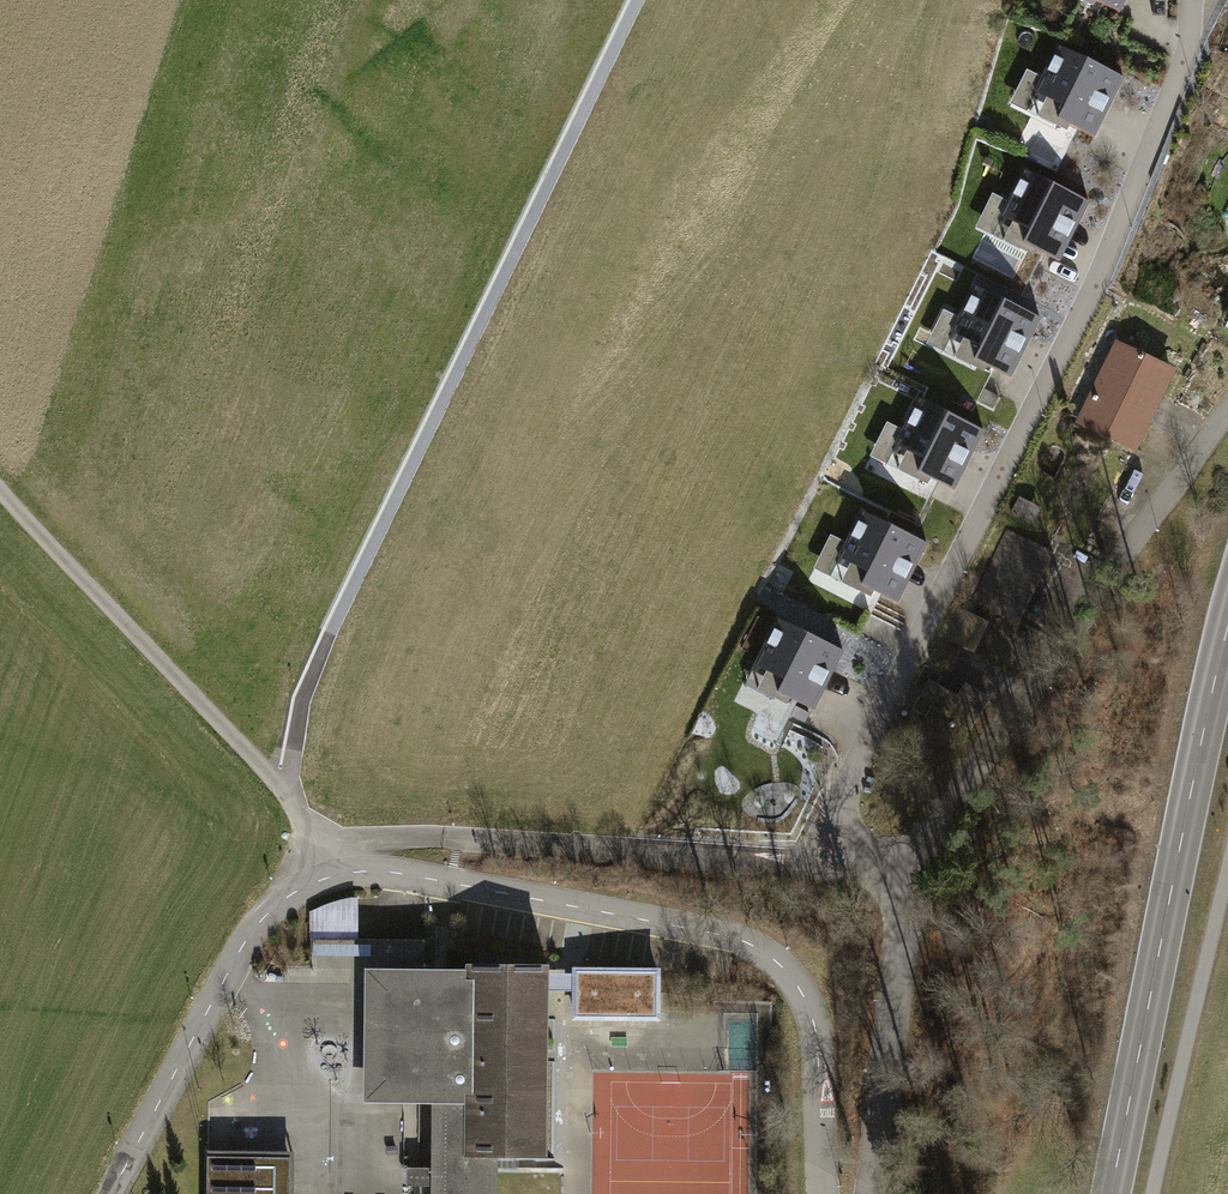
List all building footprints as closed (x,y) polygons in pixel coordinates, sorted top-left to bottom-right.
[(1120,9),(1124,0),(1101,0),(1120,9)] [(1120,79),(1056,48),(1042,77),(1028,70),(1022,82),(1068,105),(1061,118),(1093,134),(1120,79)] [(1085,203),(1022,171),(1007,200),(993,194),(987,205),(1033,228),(1026,241),(1058,257),(1085,203)] [(1036,319),(973,287),(958,316),(944,310),(938,321),(984,344),(977,358),(1009,373),(1036,319)] [(1127,345),(1117,340),(1075,425),(1134,455),(1177,370),(1147,355),(1157,335),(1137,325),(1127,345)] [(980,431),(917,400),(902,429),(888,422),(882,434),(928,456),(921,470),(953,486),(980,431)] [(1042,507),(1019,496),(1011,513),(1034,524),(1042,507)] [(924,544),(860,512),(845,541),(831,534),(826,546),(871,569),(865,582),(896,598),(924,544)] [(1007,534),(978,598),(1018,616),(1048,552),(1007,534)] [(988,622),(954,607),(941,637),(974,652),(988,622)] [(838,652),(777,623),(758,663),(789,678),(782,690),(813,705),(838,652)] [(990,697),(965,680),(956,694),(934,680),(918,706),(965,736),(990,697)] [(311,961),(424,959),(424,941),(359,942),(357,898),(335,901),(311,913),(311,961)] [(361,968),(360,1103),(427,1103),(426,1167),(401,1167),(401,1186),(426,1186),(426,1193),(493,1193),(494,1172),(494,1154),(542,1155),(544,962),(463,961),(463,969),(361,968)] [(631,1013),(631,1029),(673,1029),(673,1013),(631,1013)] [(213,1107),(212,1145),(231,1146),(232,1107),(213,1107)] [(206,1152),(206,1193),(290,1193),(290,1152),(206,1152)]
